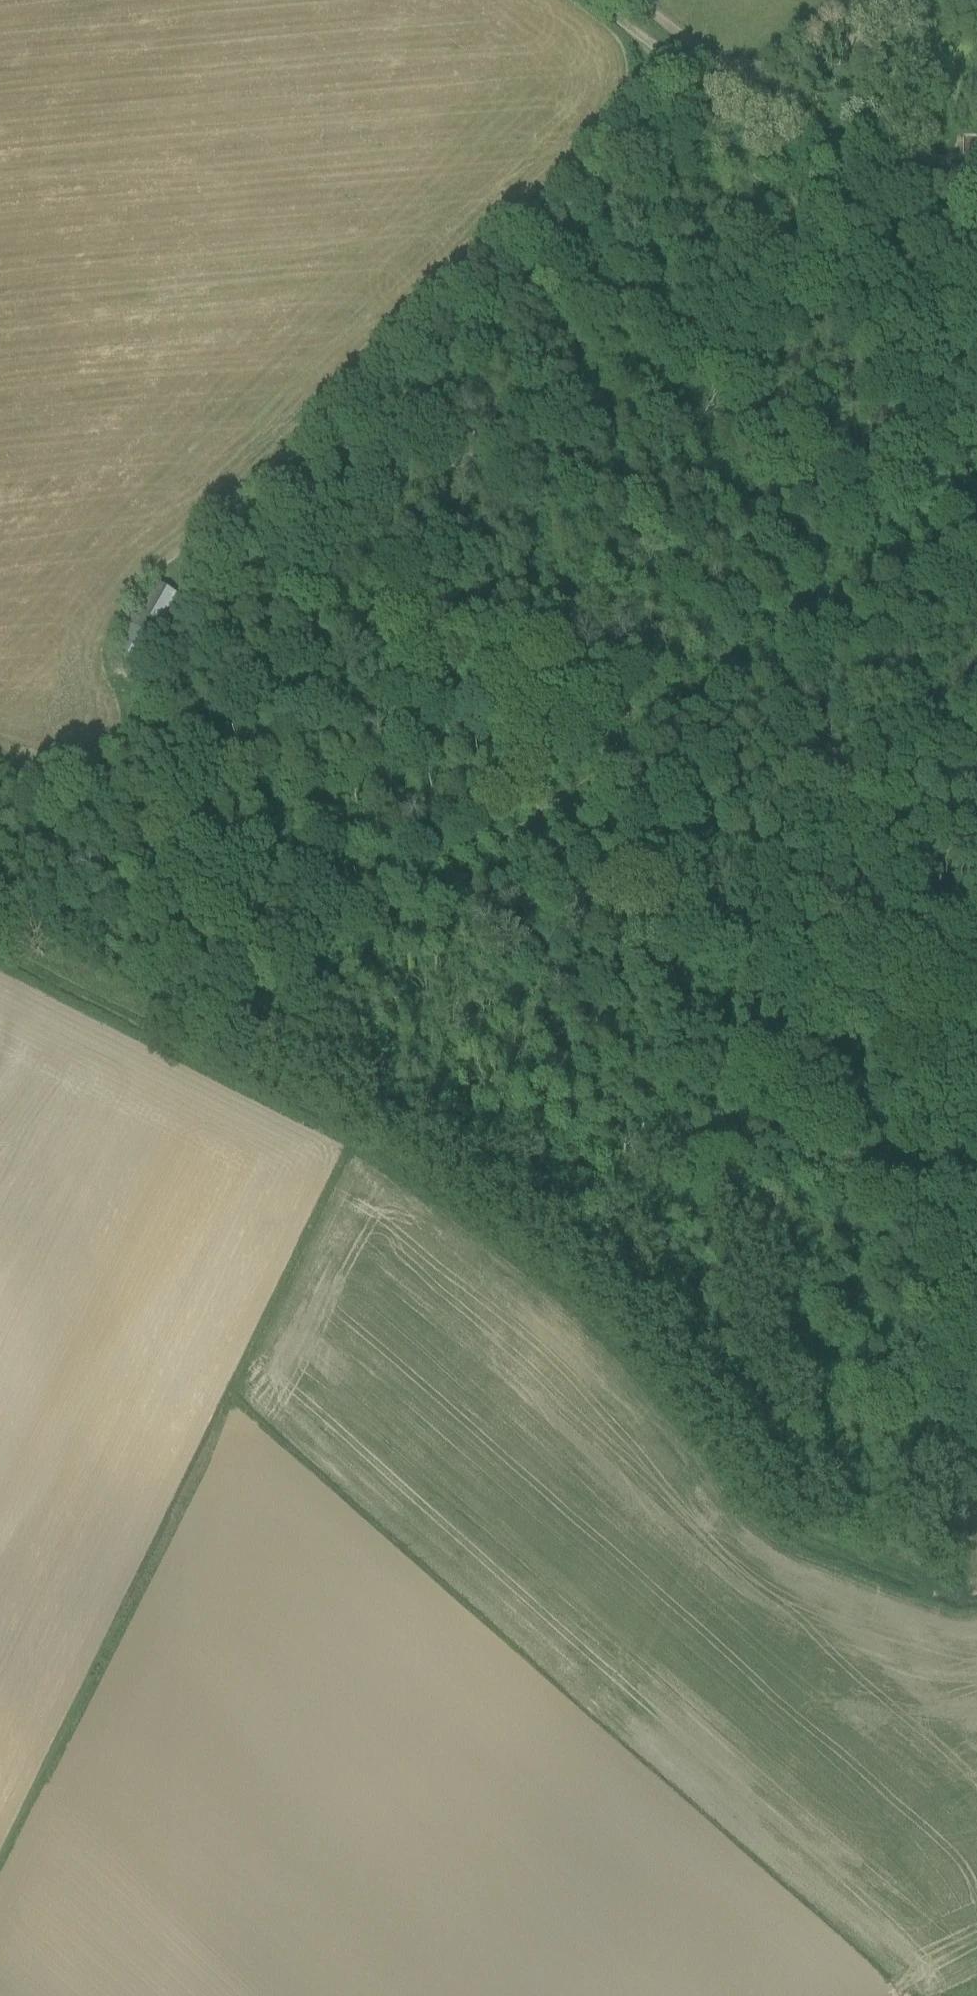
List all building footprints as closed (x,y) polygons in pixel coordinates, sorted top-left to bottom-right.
[(152,581),(114,648),(143,664),(181,597),(152,581)]
